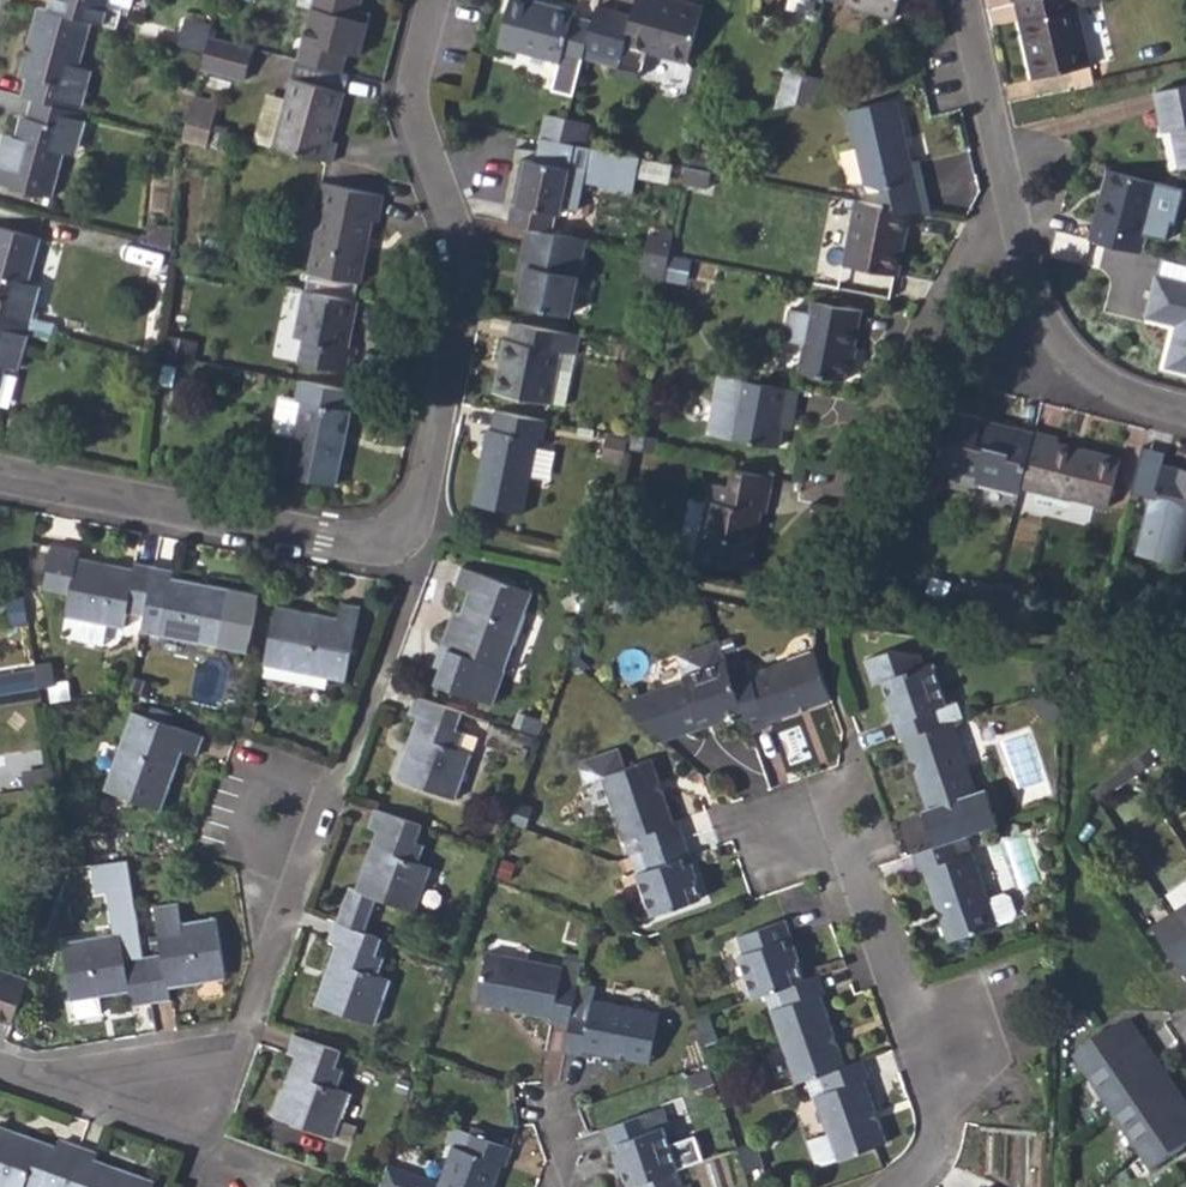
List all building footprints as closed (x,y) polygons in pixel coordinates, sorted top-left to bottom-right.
[(91,22),(103,25),(114,28),(121,5),(129,7),(131,0),(50,0),(48,10),(91,22)] [(360,56),(369,21),(371,13),(360,10),(362,0),(314,0),(303,42),(310,44),(305,63),(343,73),(348,53),(360,56)] [(592,23),(573,17),(574,11),(534,0),(509,0),(496,47),(560,65),(553,90),(573,96),(585,51),(592,23)] [(661,0),(636,0),(632,16),(597,7),(592,23),(585,51),(619,60),(616,70),(638,76),(645,72),(650,53),(689,64),(702,12),(661,1),(661,0)] [(702,12),(703,8),(675,0),(661,0),(661,1),(702,12)] [(897,17),(901,0),(841,0),(897,17)] [(1035,79),(1091,66),(1078,6),(1101,1),(1101,0),(1026,0),(1017,2),(1035,79)] [(21,96),(33,99),(80,112),(86,90),(74,87),(79,67),(91,22),(48,10),(37,7),(19,76),(26,78),(21,96)] [(177,45),(195,50),(200,29),(183,25),(177,45)] [(195,50),(206,53),(210,37),(212,33),(200,29),(195,50)] [(254,49),(210,37),(206,53),(202,69),(245,81),(254,49)] [(298,61),(305,63),(310,44),(303,42),(298,61)] [(74,87),(86,90),(91,70),(79,67),(74,87)] [(795,104),(813,99),(820,77),(804,73),(801,81),(795,104)] [(274,148),(332,163),(338,142),(332,140),(344,92),(292,76),(274,148)] [(780,107),(795,104),(801,81),(788,77),(780,107)] [(813,99),(823,97),(827,80),(820,77),(813,99)] [(1164,133),(1173,132),(1181,172),(1185,171),(1185,85),(1156,91),(1164,133)] [(192,106),(217,113),(219,105),(194,97),(192,106)] [(884,206),(912,211),(933,216),(920,159),(912,160),(898,98),(845,110),(853,147),(858,146),(869,192),(881,190),(884,206)] [(0,147),(0,184),(51,198),(64,152),(69,131),(82,134),(88,115),(80,112),(33,99),(28,117),(21,115),(15,136),(13,145),(1,142),(0,147)] [(187,125),(212,131),(217,113),(192,106),(187,125)] [(540,140),(543,140),(552,109),(544,107),(536,139),(540,140)] [(543,140),(560,144),(568,113),(552,109),(543,140)] [(560,144),(577,147),(585,117),(568,113),(560,144)] [(577,147),(585,149),(593,119),(585,117),(577,147)] [(184,140),(207,147),(212,131),(187,125),(184,140)] [(64,152),(76,156),(82,134),(69,131),(64,152)] [(1,142),(13,145),(15,136),(3,132),(1,142)] [(508,223),(528,227),(553,232),(556,214),(561,215),(561,212),(572,214),(578,211),(583,182),(634,192),(640,160),(585,149),(577,147),(560,144),(543,140),(540,140),(536,161),(521,158),(516,183),(521,185),(517,205),(512,204),(508,223)] [(669,176),(672,162),(644,155),(641,169),(669,176)] [(711,172),(686,167),(683,184),(707,189),(711,172)] [(1090,239),(1141,252),(1158,183),(1109,170),(1090,239)] [(357,281),(362,282),(373,221),(379,221),(384,195),(321,181),(316,208),(321,210),(308,271),(305,290),(354,300),(357,281)] [(512,204),(517,205),(521,185),(516,183),(512,204)] [(844,266),(895,275),(903,232),(908,234),(912,211),(884,206),(856,200),(844,266)] [(30,328),(34,309),(22,305),(28,282),(41,238),(0,226),(0,320),(30,328)] [(658,236),(672,238),(673,229),(660,226),(658,236)] [(143,243),(172,250),(174,234),(148,227),(143,243)] [(520,266),(528,267),(524,286),(520,307),(570,316),(571,310),(572,303),(585,239),(553,232),(528,227),(520,266)] [(895,275),(900,276),(908,234),(903,232),(895,275)] [(644,250),(669,254),(672,238),(658,236),(647,234),(644,250)] [(641,265),(666,270),(669,254),(644,250),(641,265)] [(640,273),(664,278),(666,270),(641,265),(640,273)] [(515,284),(524,286),(528,267),(520,266),(515,284)] [(1179,325),(1167,369),(1185,374),(1185,284),(1157,276),(1146,316),(1179,325)] [(22,305),(34,309),(41,286),(28,282),(22,305)] [(304,290),(294,337),(303,339),(299,363),(353,373),(358,346),(347,344),(351,325),(353,325),(358,301),(354,300),(305,290),(304,290)] [(798,373),(845,381),(852,349),(856,350),(863,311),(813,301),(798,373)] [(7,367),(18,369),(30,328),(0,320),(0,390),(7,367)] [(513,321),(510,338),(505,338),(495,392),(550,403),(557,370),(561,351),(576,354),(580,334),(513,321)] [(167,354),(196,360),(199,343),(171,336),(167,354)] [(550,403),(566,406),(573,373),(557,370),(550,403)] [(720,374),(709,426),(717,436),(779,448),(783,427),(787,408),(796,410),(800,389),(720,374)] [(299,380),(296,401),(280,398),(275,427),(279,432),(295,435),(287,476),(338,486),(346,441),(343,440),(349,410),(353,390),(299,380)] [(353,390),(349,410),(380,416),(384,396),(353,390)] [(783,427),(792,429),(796,410),(787,408),(783,427)] [(496,409),(485,459),(483,459),(473,506),(521,515),(537,440),(543,440),(547,419),(496,409)] [(982,417),(956,410),(942,467),(978,476),(977,482),(1019,492),(1021,485),(1034,430),(1015,426),(1014,431),(981,422),(982,417)] [(982,417),(981,422),(1014,431),(1015,426),(982,417)] [(1021,485),(1071,498),(1072,494),(1108,503),(1119,457),(1085,449),(1083,452),(1054,444),(1055,436),(1034,430),(1021,485)] [(603,448),(625,452),(628,439),(605,433),(603,448)] [(630,449),(655,454),(658,440),(633,435),(630,449)] [(1140,447),(1130,493),(1152,499),(1160,464),(1163,452),(1140,447)] [(1160,464),(1152,499),(1149,513),(1140,548),(1178,557),(1185,524),(1185,470),(1160,464)] [(734,469),(730,486),(711,482),(697,559),(749,569),(760,512),(766,512),(773,477),(734,469)] [(26,581),(44,585),(52,544),(32,540),(26,581)] [(44,585),(68,589),(64,614),(79,617),(75,636),(102,641),(106,622),(122,625),(125,609),(143,613),(153,565),(133,561),(131,570),(75,560),(77,549),(52,544),(44,585)] [(140,628),(216,643),(246,649),(249,637),(257,595),(227,589),(170,578),(171,569),(153,565),(143,613),(140,628)] [(495,667),(502,669),(530,592),(461,566),(455,584),(468,590),(460,613),(447,649),(466,656),(461,670),(441,666),(435,682),(488,703),(495,667)] [(16,592),(14,584),(0,586),(0,595),(16,592)] [(14,600),(18,619),(26,617),(23,599),(14,600)] [(263,663),(343,680),(359,608),(339,604),(336,619),(275,607),(263,663)] [(447,649),(460,613),(453,610),(434,665),(441,666),(461,670),(466,656),(447,649)] [(620,701),(661,740),(722,719),(722,716),(743,709),(730,670),(725,658),(717,635),(677,648),(674,654),(683,679),(620,701)] [(898,738),(901,737),(941,724),(935,707),(945,703),(931,661),(922,664),(917,649),(899,647),(872,656),(880,679),(890,676),(896,695),(884,699),(898,738)] [(730,670),(743,709),(751,731),(768,725),(766,720),(830,698),(813,649),(749,671),(746,665),(730,670)] [(36,660),(36,665),(40,687),(56,684),(52,658),(36,660)] [(40,687),(36,665),(0,671),(0,693),(40,687)] [(502,669),(495,667),(488,703),(490,704),(502,669)] [(413,695),(407,714),(415,717),(395,776),(455,798),(471,752),(457,747),(464,730),(456,727),(461,712),(413,695)] [(237,725),(252,728),(255,710),(241,708),(237,725)] [(103,788),(158,809),(181,751),(194,756),(202,736),(134,710),(103,788)] [(540,735),(545,720),(518,710),(512,725),(540,735)] [(901,737),(926,808),(921,810),(933,845),(953,838),(996,823),(985,788),(976,791),(952,720),(941,724),(901,737)] [(629,856),(684,837),(677,818),(673,819),(650,758),(623,767),(617,747),(582,759),(578,766),(584,782),(601,776),(629,856)] [(22,772),(25,787),(53,782),(51,767),(22,772)] [(373,807),(367,825),(375,829),(354,890),(414,912),(431,865),(418,860),(423,844),(415,840),(421,824),(373,807)] [(629,856),(650,915),(699,899),(692,877),(698,875),(684,837),(629,856)] [(911,853),(917,869),(921,868),(946,941),(996,925),(971,850),(959,854),(953,838),(933,845),(911,853)] [(53,911),(63,882),(55,878),(44,907),(53,911)] [(1185,978),(1185,902),(1174,909),(1151,925),(1185,978)] [(143,955),(150,1002),(169,999),(166,983),(224,974),(215,917),(157,926),(161,953),(143,955)] [(753,997),(765,993),(804,978),(795,955),(792,955),(786,936),(791,933),(785,917),(737,935),(742,951),(738,953),(753,997)] [(333,920),(326,940),(335,943),(314,1003),(374,1025),(391,979),(377,973),(383,957),(374,954),(380,937),(333,920)] [(143,955),(123,958),(119,932),(61,942),(70,999),(74,998),(76,1016),(100,1012),(97,994),(128,990),(130,1005),(150,1002),(143,955)] [(568,1026),(576,983),(580,962),(564,959),(562,967),(486,954),(476,1004),(551,1017),(550,1022),(568,1026)] [(27,980),(0,970),(0,1019),(11,1023),(27,980)] [(765,993),(796,1082),(821,1074),(845,1065),(820,993),(824,992),(818,973),(804,978),(765,993)] [(563,1053),(582,1057),(584,1052),(649,1063),(659,1012),(594,1000),(595,987),(576,983),(568,1026),(563,1053)] [(693,1018),(702,1046),(719,1040),(709,1013),(693,1018)] [(1084,1075),(1108,1112),(1134,1151),(1148,1172),(1185,1147),(1185,1108),(1163,1074),(1139,1037),(1126,1018),(1071,1055),(1084,1075)] [(292,1034),(287,1051),(294,1055),(274,1115),(333,1137),(349,1093),(335,1088),(341,1071),(333,1067),(339,1050),(292,1034)] [(821,1074),(827,1091),(815,1095),(828,1132),(808,1139),(818,1166),(886,1143),(865,1080),(869,1077),(862,1059),(845,1065),(821,1074)] [(672,1169),(677,1167),(663,1126),(669,1124),(663,1107),(604,1127),(618,1168),(621,1166),(627,1185),(636,1182),(672,1169)] [(453,1145),(465,1149),(470,1133),(451,1126),(446,1142),(453,1145)] [(76,1149),(58,1143),(55,1152),(0,1133),(0,1186),(63,1186),(76,1149)] [(500,1164),(504,1165),(510,1148),(470,1133),(465,1149),(453,1145),(439,1182),(438,1186),(491,1186),(500,1164)] [(737,1146),(746,1173),(763,1166),(754,1140),(737,1146)] [(152,1186),(92,1164),(95,1156),(76,1149),(63,1186),(152,1186)] [(417,1183),(419,1176),(388,1164),(380,1186),(428,1186),(417,1183)] [(638,1186),(678,1186),(672,1169),(636,1182),(638,1186)] [(417,1183),(428,1186),(438,1186),(439,1182),(419,1176),(417,1183)]
